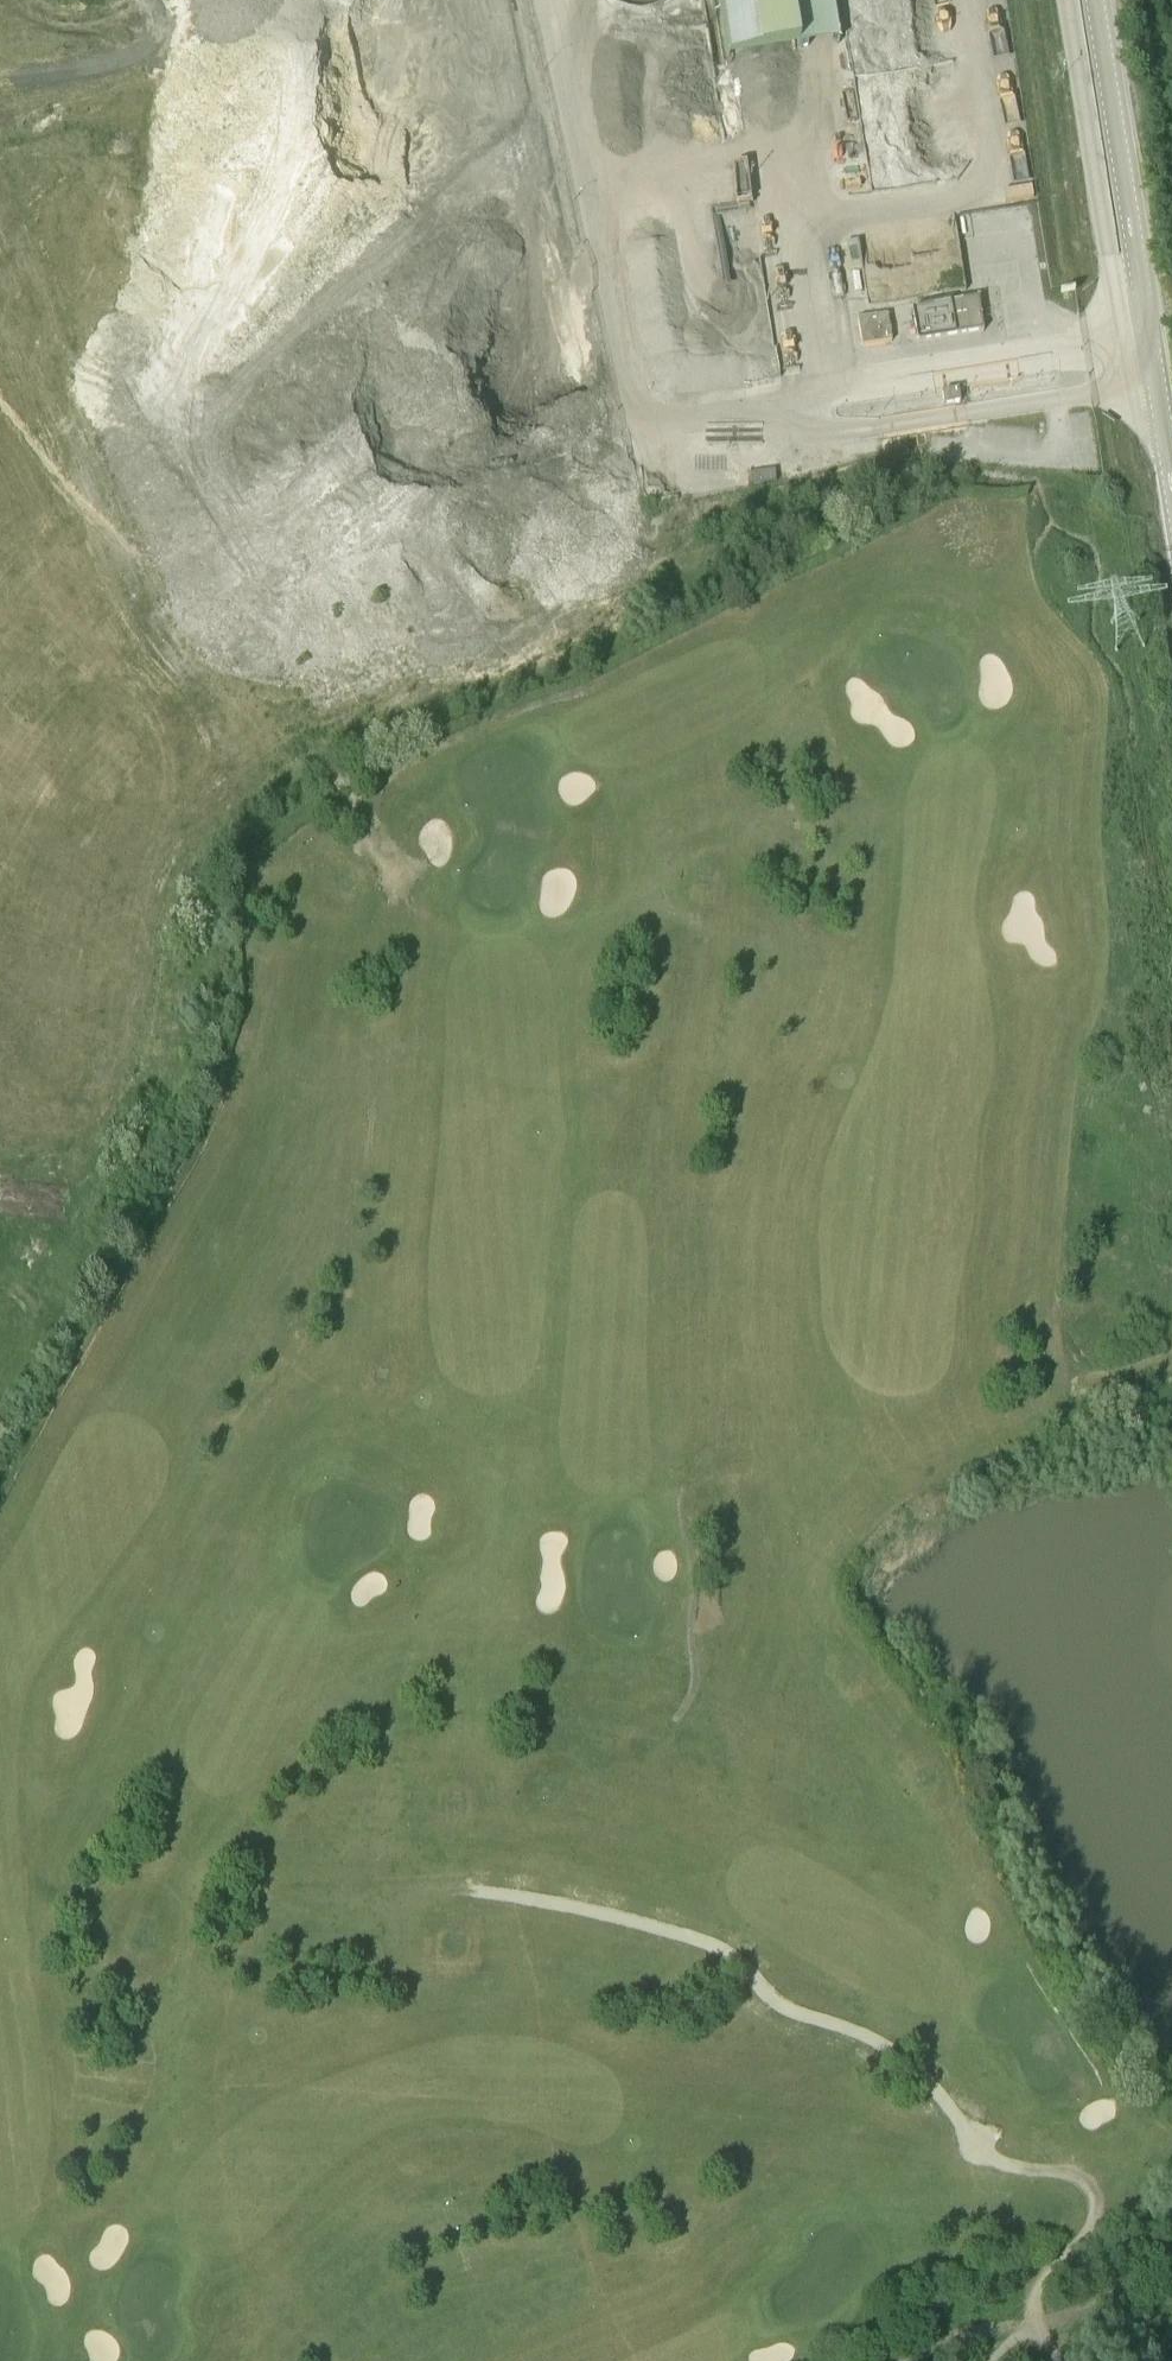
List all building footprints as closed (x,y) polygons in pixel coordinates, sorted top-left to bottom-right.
[(798,56),(838,50),(831,0),(790,0),(798,56)] [(864,242),(851,243),(852,268),(865,267),(864,242)] [(913,309),(919,342),(984,332),(979,299),(913,309)] [(889,315),(860,319),(864,347),(893,342),(889,315)] [(961,403),(959,390),(943,393),(945,406),(961,403)]
